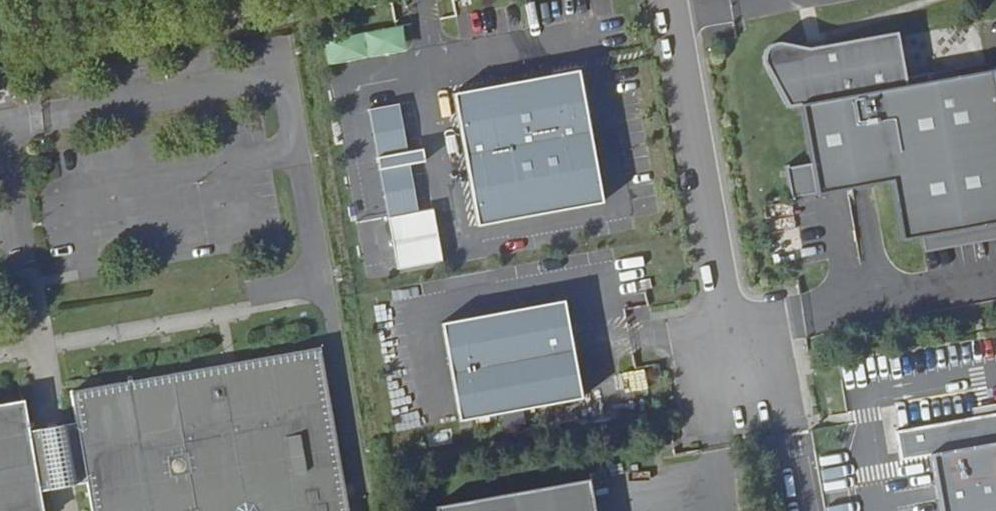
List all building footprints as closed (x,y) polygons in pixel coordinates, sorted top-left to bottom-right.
[(331,63),(410,50),(406,24),(326,37),(331,63)] [(896,238),(917,235),(919,249),(995,236),(995,65),(993,65),(993,67),(906,81),(897,27),(834,37),(835,41),(821,41),(820,35),(799,38),(799,40),(775,36),(771,37),(767,38),(765,40),(762,43),(761,46),(760,50),(760,53),(760,57),(784,103),(797,99),(807,160),(782,164),(787,196),(887,180),(896,238)] [(452,93),(476,226),(602,203),(579,70),(452,93)] [(367,107),(386,215),(416,210),(408,162),(424,160),(422,147),(406,150),(397,102),(367,107)] [(438,320),(456,418),(579,396),(561,298),(438,320)] [(320,343),(71,388),(76,419),(87,479),(93,510),(350,510),(320,343)] [(24,396),(0,400),(0,510),(45,510),(41,487),(30,427),(24,396)] [(894,432),(899,460),(909,459),(928,455),(938,510),(995,510),(995,413),(894,432)] [(76,419),(30,427),(41,487),(87,479),(76,419)] [(909,459),(918,510),(938,510),(928,455),(909,459)] [(589,478),(435,505),(436,510),(595,510),(589,478)]
